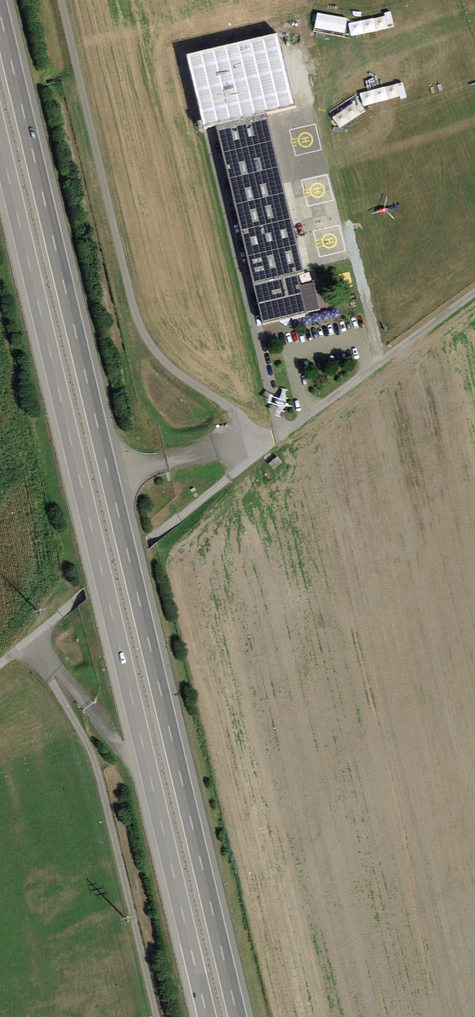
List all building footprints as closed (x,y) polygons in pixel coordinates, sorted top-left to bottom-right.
[(187,58),(205,129),(295,107),(278,36),(187,58)] [(267,115),(215,127),(262,325),(313,313),(303,271),(267,115)]
